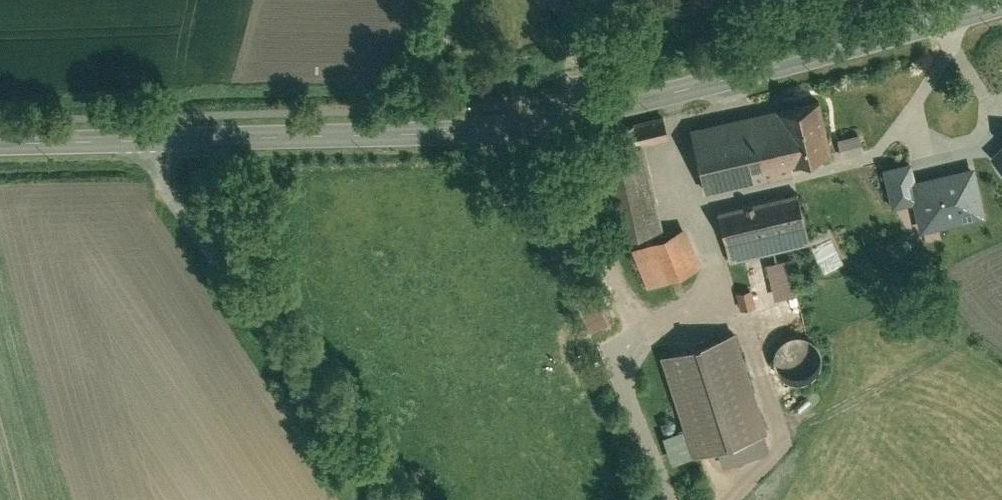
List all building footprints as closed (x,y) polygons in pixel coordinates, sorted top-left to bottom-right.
[(579,10),(596,21),(609,0),(563,0),(579,10)] [(821,100),(696,128),(710,189),(793,170),(790,155),(832,146),(821,100)] [(624,125),(629,149),(650,144),(675,138),(670,114),(624,125)] [(848,152),(870,144),(865,128),(843,136),(848,152)] [(670,229),(650,144),(629,149),(605,155),(625,239),(670,229)] [(909,178),(915,177),(911,158),(884,163),(892,199),(913,195),(909,178)] [(915,177),(909,178),(913,195),(920,225),(984,211),(974,164),(915,177)] [(805,194),(725,212),(737,263),(817,245),(810,217),(805,194)] [(706,267),(692,230),(637,252),(650,288),(706,267)] [(781,297),(803,291),(793,255),(770,261),(781,297)] [(756,292),(741,296),(746,315),(761,311),(756,292)] [(774,433),(742,334),(678,354),(665,358),(697,458),(707,455),(774,433)] [(824,351),(819,344),(812,340),(802,338),(794,340),(786,345),(782,352),(780,361),(781,369),(787,377),(794,382),(803,383),(812,381),(819,376),(824,369),(826,360),(824,351)]
